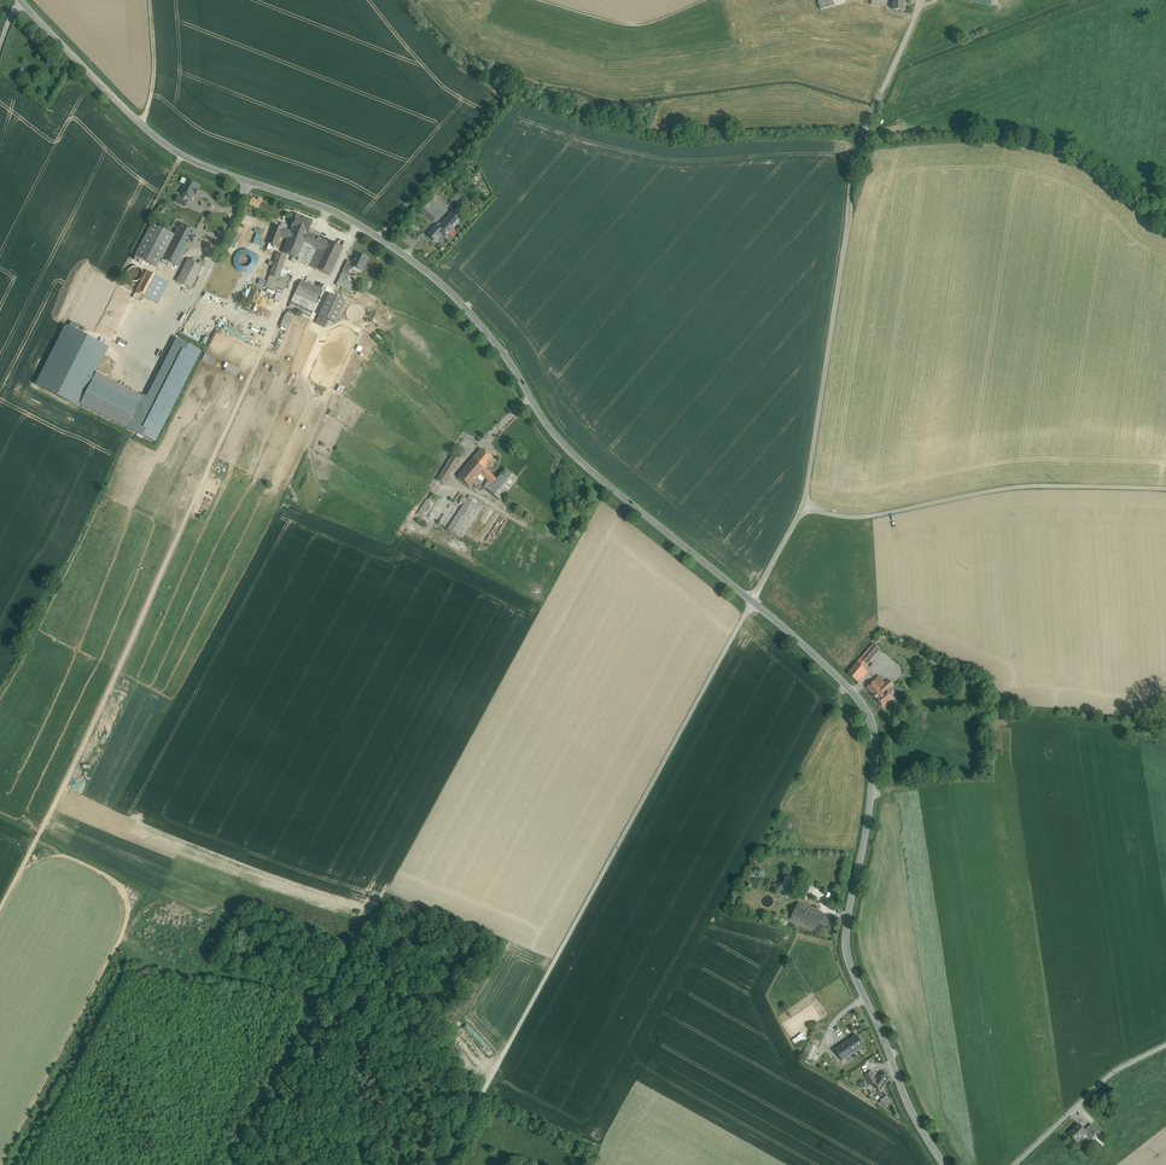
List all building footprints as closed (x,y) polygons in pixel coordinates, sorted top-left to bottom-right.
[(820,10),(828,7),(826,0),(818,0),(820,10)] [(894,10),(906,11),(907,0),(894,0),(894,10)] [(34,77),(22,68),(20,71),(19,70),(18,71),(19,72),(14,79),(27,89),(34,77)] [(198,185),(188,179),(180,193),(183,194),(181,197),(187,200),(188,197),(191,198),(198,185)] [(188,201),(187,200),(181,197),(178,196),(175,201),(185,206),(188,201)] [(436,217),(427,209),(424,214),(433,222),(436,217)] [(313,221),(296,214),(291,227),(292,228),(308,234),(313,221)] [(449,218),(444,223),(449,228),(454,223),(449,218)] [(168,231),(152,223),(135,256),(157,267),(163,256),(164,256),(163,258),(177,265),(188,245),(166,234),(168,231)] [(195,231),(181,224),(175,235),(168,231),(166,234),(188,245),(195,231)] [(308,234),(292,228),(290,231),(274,225),(267,243),(277,246),(281,236),(287,239),(282,253),(298,259),(299,257),(304,243),(317,248),(309,266),(330,275),(343,247),(329,241),(329,242),(308,234)] [(440,230),(435,226),(428,234),(436,241),(442,234),(443,235),(449,228),(445,225),(440,230)] [(238,242),(242,234),(238,232),(234,240),(238,242)] [(304,243),(299,257),(300,257),(298,261),(309,266),(317,248),(304,243)] [(235,251),(235,271),(257,270),(257,251),(235,251)] [(286,256),(277,253),(272,267),(282,270),(286,256)] [(367,258),(357,253),(353,263),(351,266),(354,267),(361,270),(367,258)] [(202,267),(188,260),(177,281),(191,289),(202,267)] [(353,263),(347,260),(343,270),(348,273),(350,269),(352,270),(354,267),(351,266),(353,263)] [(142,277),(143,274),(142,271),(140,268),(138,267),(135,266),(132,267),(130,269),(128,271),(128,274),(128,277),(130,279),(132,281),(135,281),(138,281),(140,279),(142,277)] [(282,270),(272,267),(270,275),(279,278),(282,270)] [(159,278),(146,271),(136,292),(148,298),(156,284),(159,278)] [(279,278),(270,275),(266,287),(275,290),(279,278)] [(166,281),(159,278),(156,284),(163,287),(166,281)] [(323,290),(301,280),(295,294),(317,304),(323,290)] [(163,287),(156,284),(148,298),(155,302),(163,287)] [(120,285),(95,333),(110,341),(135,293),(120,285)] [(224,305),(227,299),(205,291),(203,297),(224,305)] [(346,301),(329,293),(319,315),(335,323),(346,301)] [(317,304),(295,294),(289,307),(310,317),(317,304)] [(199,298),(183,333),(207,344),(220,314),(209,309),(211,304),(199,298)] [(282,327),(290,329),(294,311),(286,309),(282,327)] [(214,366),(217,358),(205,353),(202,360),(214,366)] [(238,376),(241,368),(229,363),(226,371),(238,376)] [(273,367),(271,372),(280,376),(282,370),(273,367)] [(138,404),(93,380),(81,404),(126,427),(138,404)] [(342,393),(345,387),(340,384),(337,391),(342,393)] [(329,414),(337,419),(340,414),(331,409),(329,414)] [(493,458),(481,449),(473,459),(484,469),(493,458)] [(457,457),(452,455),(445,466),(453,471),(460,459),(457,457)] [(484,469),(473,459),(458,476),(470,487),(474,482),(474,481),(480,474),(488,481),(483,487),(495,496),(492,499),(495,502),(498,499),(499,500),(517,479),(506,469),(497,480),(484,469)] [(453,471),(445,466),(440,475),(448,480),(453,471)] [(448,480),(440,475),(437,480),(445,484),(448,480)] [(445,484),(437,480),(434,485),(436,487),(441,490),(445,484)] [(436,487),(428,500),(433,503),(441,490),(436,487)] [(460,493),(455,502),(458,504),(464,496),(460,493)] [(469,496),(447,529),(461,539),(483,506),(469,496)] [(427,499),(419,512),(425,516),(434,503),(433,503),(428,500),(427,499)] [(495,526),(485,541),(490,544),(506,520),(501,517),(495,526)] [(874,643),(858,662),(862,666),(879,647),(874,643)] [(862,666),(858,662),(848,673),(859,683),(869,672),(862,666)] [(885,685),(878,677),(867,687),(877,699),(886,691),(888,689),(891,687),(896,692),(903,686),(894,676),(885,685)] [(888,689),(886,691),(877,699),(884,706),(893,698),(891,696),(888,692),(889,691),(888,689)] [(824,915),(799,903),(792,919),(817,931),(820,923),(824,915)] [(837,921),(824,915),(820,923),(834,929),(837,921)] [(825,1030),(818,1026),(812,1038),(819,1042),(825,1030)] [(464,1040),(469,1037),(464,1029),(459,1031),(464,1040)] [(864,1047),(856,1035),(847,1041),(855,1053),(864,1047)] [(797,1046),(802,1042),(799,1036),(793,1040),(797,1046)] [(819,1042),(812,1038),(809,1043),(812,1045),(817,1047),(819,1042)] [(481,1071),(485,1067),(462,1040),(456,1046),(470,1062),(472,1060),(481,1071)] [(847,1041),(835,1050),(843,1061),(855,1053),(847,1041)] [(813,1051),(807,1048),(803,1056),(809,1060),(813,1051)] [(876,1080),(871,1071),(864,1075),(869,1085),(871,1084),(876,1080)] [(883,1071),(876,1080),(871,1084),(874,1087),(880,1091),(889,1077),(883,1071)] [(885,1094),(879,1099),(882,1102),(888,1098),(885,1094)] [(1087,1127),(1080,1121),(1069,1131),(1078,1141),(1088,1132),(1090,1130),(1087,1127)] [(1088,1132),(1094,1138),(1102,1130),(1093,1121),(1087,1127),(1090,1130),(1088,1132)]
